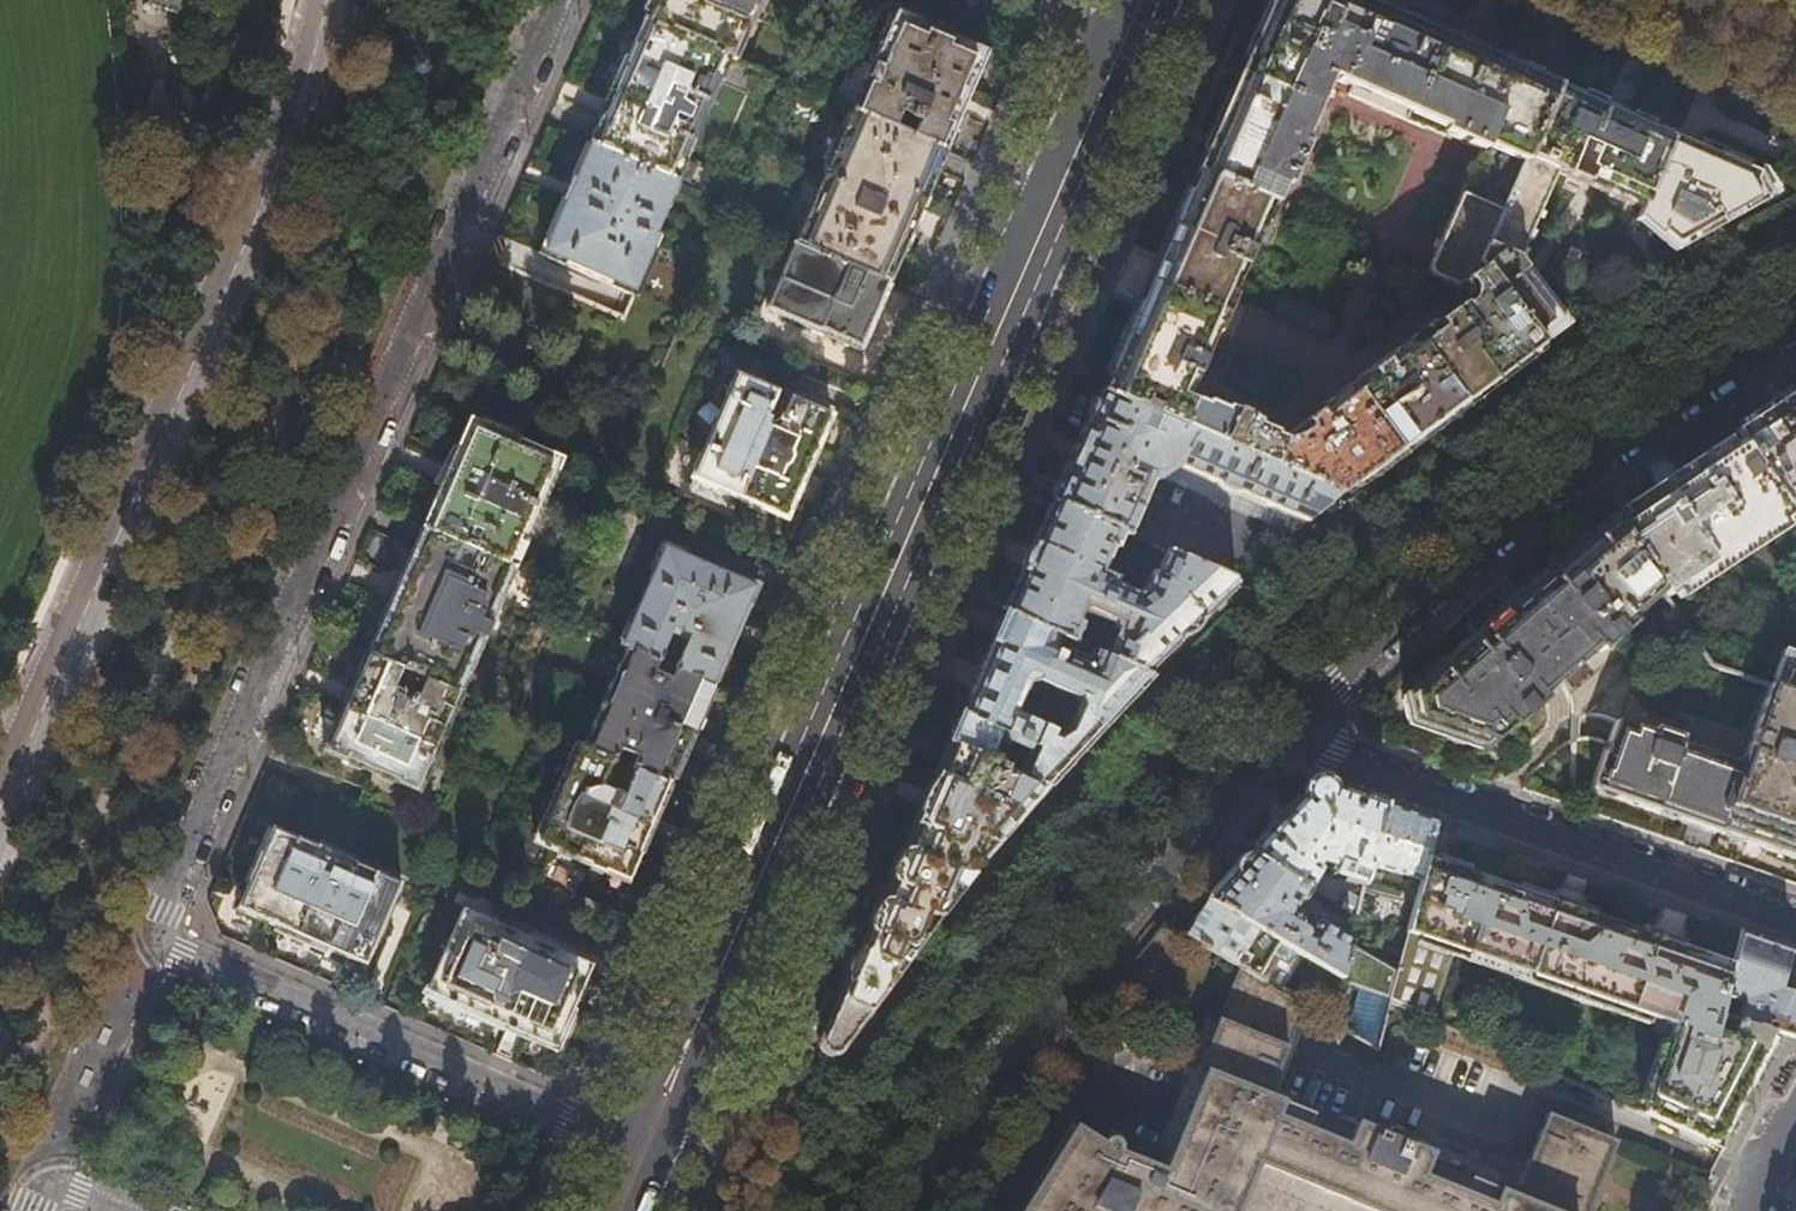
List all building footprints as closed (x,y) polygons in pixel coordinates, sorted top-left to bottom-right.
[(182,4),(171,0),(154,0),(148,14),(175,24),(182,4)] [(642,20),(730,58),(736,60),(762,0),(650,0),(642,20)] [(1198,172),(1272,205),(1282,185),(1287,187),(1306,145),(1300,143),(1329,78),(1351,88),(1348,95),(1442,137),(1444,134),(1480,149),(1429,266),(1430,274),(1457,287),(1482,269),(1478,264),(1555,87),(1505,65),(1419,27),(1356,0),(1273,0),(1247,58),(1198,172)] [(851,110),(901,132),(906,120),(916,125),(910,136),(945,151),(969,98),(989,51),(894,10),(851,110)] [(730,58),(642,20),(606,104),(589,144),(676,181),(730,58)] [(154,81),(158,69),(134,60),(129,73),(154,81)] [(1609,110),(1555,87),(1478,264),(1482,269),(1538,344),(1539,345),(1566,324),(1516,259),(1555,170),(1641,207),(1671,137),(1609,110)] [(910,136),(901,132),(851,110),(794,241),(887,282),(922,202),(945,151),(910,136)] [(1733,164),(1671,137),(1641,207),(1636,217),(1662,228),(1660,232),(1676,247),(1764,198),(1754,180),(1757,174),(1733,164)] [(676,181),(589,144),(549,236),(541,255),(633,293),(658,237),(653,234),(676,181)] [(1272,205),(1198,172),(1176,221),(1101,392),(1147,412),(1161,418),(1338,493),(1538,344),(1482,269),(1457,287),(1461,303),(1428,328),(1427,326),(1391,351),(1393,354),(1360,378),(1359,375),(1323,401),(1325,404),(1303,420),(1305,423),(1282,440),(1273,436),(1274,433),(1256,425),(1257,423),(1255,421),(1241,413),(1233,410),(1225,409),(1224,411),(1205,403),(1204,406),(1185,398),(1213,334),(1217,336),(1233,297),(1231,296),(1262,225),(1264,225),(1273,205),(1272,205)] [(888,283),(887,282),(794,241),(765,308),(860,348),(888,283)] [(690,479),(785,519),(811,459),(830,415),(736,374),(690,479)] [(1738,438),(1788,513),(1795,525),(1795,387),(1765,407),(1732,429),(1738,438)] [(1147,412),(1101,392),(1080,441),(1053,502),(1123,532),(1128,534),(1153,478),(1156,479),(1175,467),(1216,484),(1216,485),(1236,494),(1237,493),(1304,522),(1338,493),(1161,418),(1158,426),(1160,427),(1156,436),(1140,429),(1147,412)] [(457,444),(420,528),(514,569),(562,459),(519,440),(522,434),(488,419),(474,413),(471,420),(468,418),(457,444)] [(1664,599),(1788,513),(1738,438),(1662,490),(1614,523),(1659,592),(1664,599)] [(1134,592),(1113,584),(1116,578),(1102,572),(1113,548),(1115,549),(1123,532),(1053,502),(1035,543),(1032,543),(1027,555),(1020,570),(1022,572),(1011,597),(1004,615),(1072,643),(1080,623),(1075,620),(1081,607),(1113,620),(1113,626),(1116,627),(1103,656),(1141,671),(1237,580),(1165,550),(1154,575),(1149,573),(1141,589),(1134,592)] [(1632,617),(1659,592),(1614,523),(1582,549),(1520,601),(1461,650),(1406,696),(1410,725),(1438,734),(1481,748),(1511,722),(1514,725),(1547,697),(1544,694),(1598,646),(1601,650),(1634,621),(1632,617)] [(514,569),(420,528),(393,591),(366,652),(402,668),(425,678),(460,693),(515,569),(514,569)] [(625,647),(658,661),(672,630),(687,637),(674,668),(713,685),(724,658),(750,599),(756,585),(662,545),(619,644),(625,647)] [(1151,675),(1141,671),(1103,656),(1072,643),(1004,615),(994,637),(979,672),(947,745),(987,762),(989,755),(986,754),(995,734),(1028,748),(1016,776),(1046,789),(1068,767),(1125,707),(1143,688),(1139,687),(1151,675)] [(674,668),(658,661),(625,647),(582,746),(611,758),(633,768),(669,784),(690,736),(713,685),(674,668)] [(1769,688),(1795,698),(1795,656),(1779,651),(1767,687),(1769,688)] [(402,668),(366,652),(330,736),(323,752),(417,792),(460,693),(425,678),(416,698),(410,696),(407,702),(390,695),(402,668)] [(1769,688),(1743,764),(1680,742),(1686,721),(1681,718),(1675,733),(1654,727),(1652,732),(1616,720),(1594,788),(1622,798),(1682,819),(1739,839),(1793,859),(1795,860),(1795,698),(1769,688)] [(602,780),(611,758),(582,746),(575,743),(532,843),(626,884),(633,867),(669,784),(633,768),(624,790),(602,780)] [(987,762),(947,745),(926,791),(817,1039),(818,1040),(817,1044),(818,1048),(820,1051),(824,1054),(828,1054),(832,1054),(835,1052),(837,1049),(838,1049),(849,1034),(883,986),(894,972),(938,915),(957,892),(990,853),(1018,822),(1046,789),(1016,776),(987,762)] [(1375,833),(1383,805),(1334,787),(1333,785),(1329,785),(1328,784),(1326,785),(1323,783),(1320,781),(1316,781),(1310,784),(1308,787),(1307,790),(1307,795),(1277,826),(1249,855),(1306,890),(1317,871),(1316,870),(1321,862),(1329,865),(1326,875),(1360,886),(1361,884),(1372,846),(1375,833)] [(1412,814),(1383,805),(1375,833),(1384,836),(1381,848),(1372,846),(1361,884),(1401,893),(1396,913),(1391,916),(1379,963),(1393,972),(1385,1002),(1426,1020),(1450,951),(1673,1026),(1643,1114),(1712,1144),(1727,1116),(1757,1057),(1772,1030),(1715,1013),(1730,963),(1711,956),(1549,901),(1422,859),(1435,822),(1412,814)] [(295,937),(367,968),(400,884),(270,828),(234,911),(295,937)] [(1292,916),(1306,890),(1249,855),(1229,876),(1207,898),(1295,952),(1335,977),(1345,943),(1346,940),(1333,933),(1334,932),(1310,918),(1303,929),(1295,924),(1298,920),(1292,916)] [(1295,952),(1207,898),(1199,912),(1184,935),(1236,968),(1272,989),(1286,965),(1287,965),(1295,952)] [(481,1016),(555,1049),(585,977),(590,966),(459,909),(423,991),(481,1016)] [(1730,963),(1715,1013),(1772,1030),(1783,1034),(1795,1037),(1795,993),(1793,993),(1795,983),(1795,948),(1741,929),(1730,963)] [(1345,943),(1335,977),(1361,983),(1348,1035),(1372,1051),(1385,1002),(1393,972),(1379,963),(1345,943)] [(1236,968),(1219,1012),(1195,1076),(1201,1079),(1183,1125),(1163,1177),(1109,1156),(1072,1132),(1051,1166),(1023,1210),(1585,1210),(1613,1142),(1543,1115),(1510,1198),(1465,1180),(1463,1184),(1422,1167),(1426,1156),(1397,1144),(1401,1137),(1380,1129),(1377,1137),(1347,1125),(1343,1136),(1306,1122),(1307,1118),(1263,1100),(1299,1006),(1272,989),(1236,968)]
